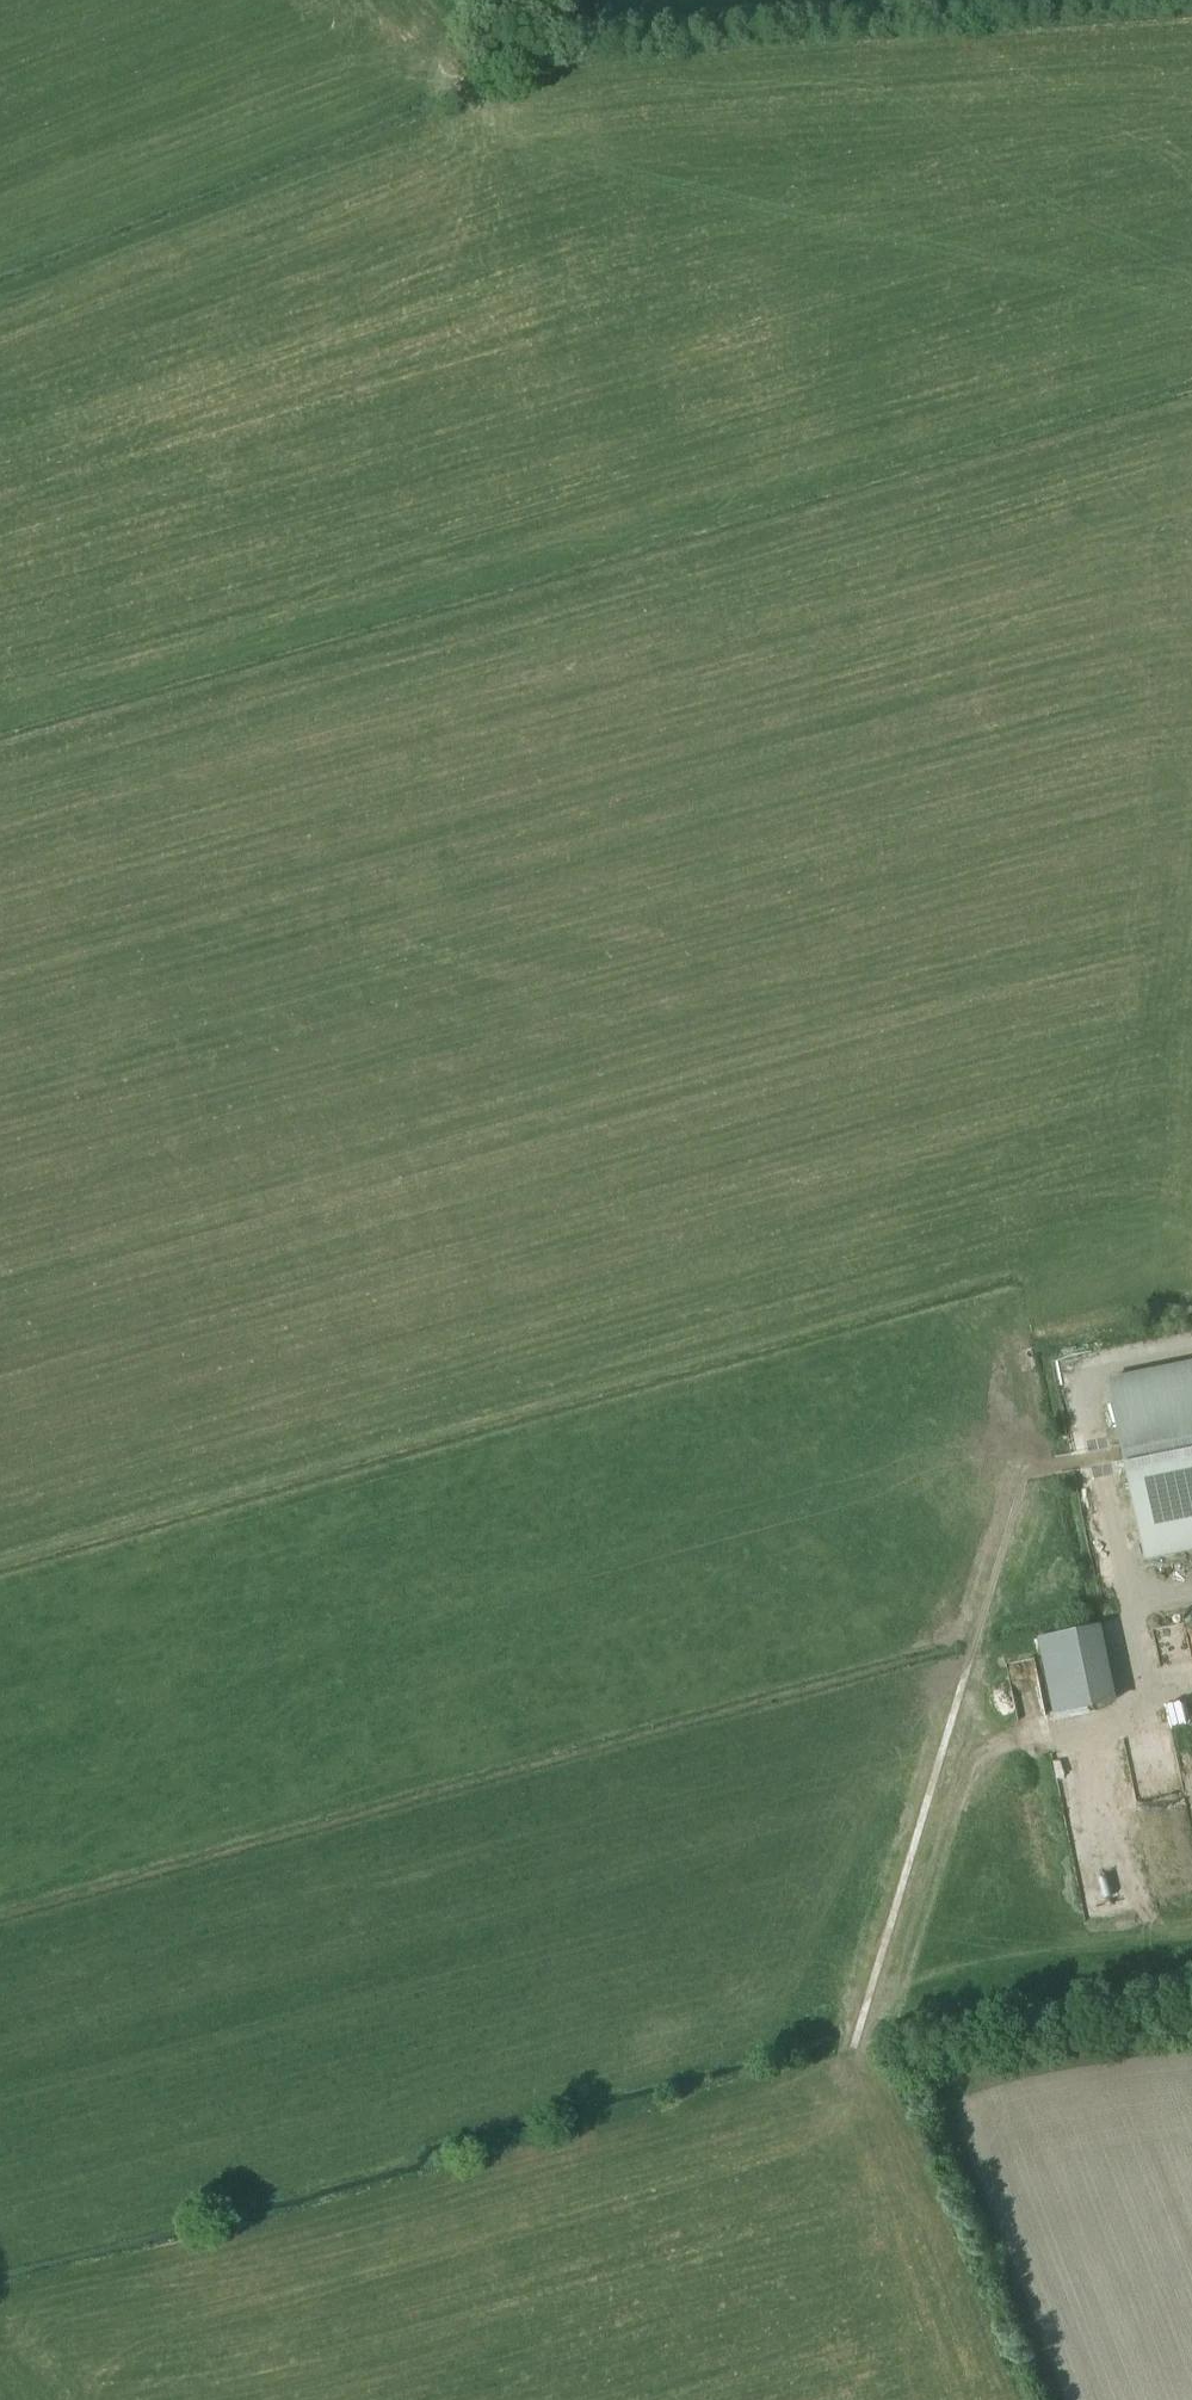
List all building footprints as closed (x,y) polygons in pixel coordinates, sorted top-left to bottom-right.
[(1109,1384),(1146,1559),(1191,1550),(1191,1367),(1109,1384)] [(1037,1638),(1053,1715),(1116,1702),(1100,1625),(1037,1638)] [(1023,1672),(1003,1678),(1007,1689),(1026,1683),(1023,1672)] [(1153,1742),(1154,1781),(1171,1781),(1169,1742),(1153,1742)]
